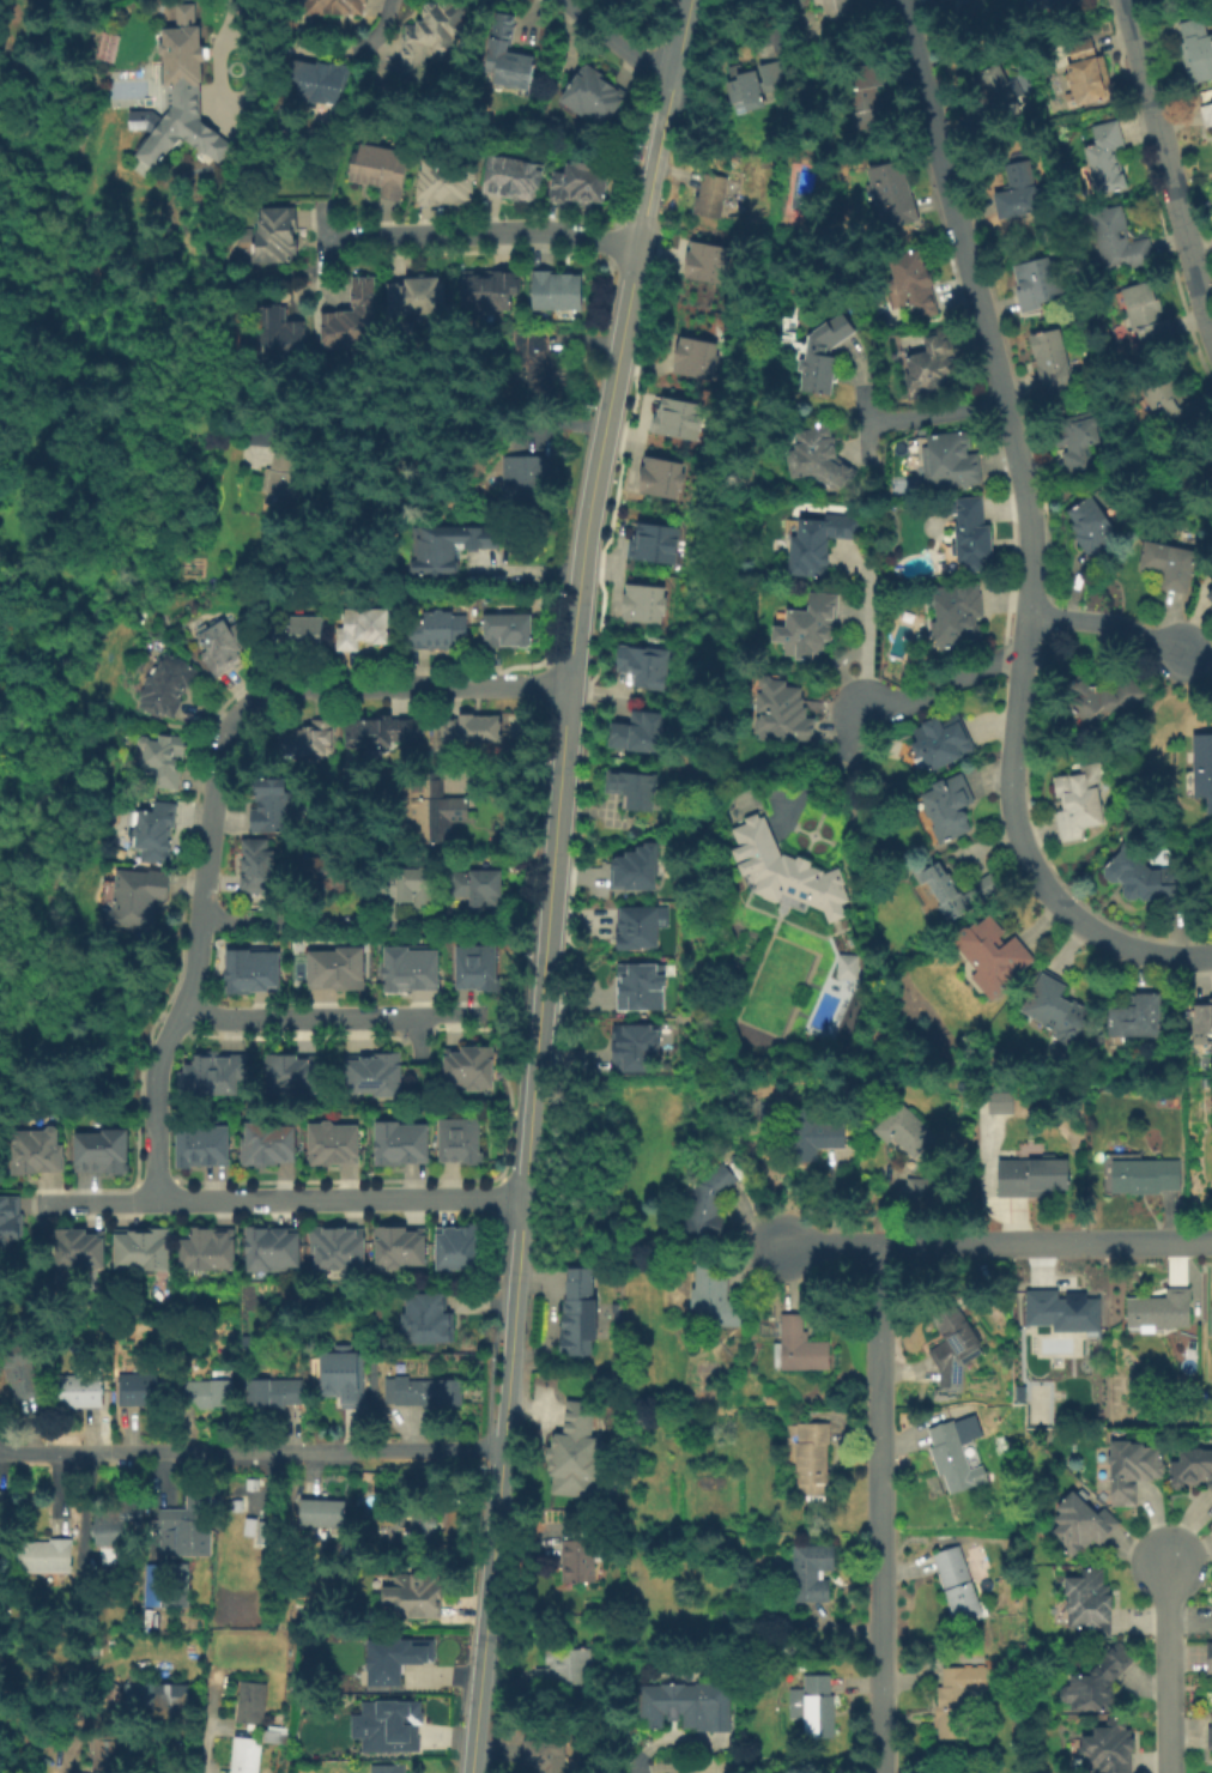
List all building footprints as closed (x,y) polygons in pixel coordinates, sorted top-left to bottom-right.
[(293,10),(294,0),(369,0),(368,17),(293,10)] [(828,23),(821,0),(848,0),(853,14),(828,23)] [(1031,14),(1028,0),(1087,0),(1031,14)] [(400,80),(405,26),(417,26),(417,20),(426,20),(428,4),(469,7),(467,37),(454,37),(453,50),(437,49),(436,60),(426,59),(425,81),(400,80)] [(198,5),(198,30),(200,30),(200,69),(202,69),(202,122),(234,146),(220,164),(183,137),(182,137),(156,169),(138,155),(168,116),(168,55),(163,54),(163,30),(176,30),(176,5),(198,5)] [(486,75),(499,14),(516,18),(509,56),(534,61),(528,91),(496,85),(497,78),(486,75)] [(1208,16),(1211,29),(1211,79),(1192,84),(1176,24),(1208,16)] [(1075,107),(1065,50),(1093,44),(1104,101),(1075,107)] [(301,85),(290,83),(293,58),(351,68),(344,111),(297,103),(301,85)] [(723,77),(781,63),(787,90),(766,95),(770,110),(733,119),(723,77)] [(588,65),(630,97),(605,129),(588,116),(583,121),(559,102),(588,65)] [(1000,68),(1024,113),(987,132),(975,109),(990,101),(980,79),(1000,68)] [(884,132),(854,133),(852,73),(881,72),(884,132)] [(1200,108),(1211,105),(1211,128),(1205,129),(1200,108)] [(1097,196),(1085,147),(1096,145),(1091,127),(1119,121),(1126,149),(1115,151),(1123,190),(1097,196)] [(349,183),(358,144),(413,157),(401,205),(378,199),(381,190),(349,183)] [(491,155),(545,165),(538,207),(483,196),(491,155)] [(556,161),(588,167),(588,163),(604,167),(602,173),(612,174),(605,211),(549,201),(556,161)] [(889,234),(869,170),(899,162),(917,225),(889,234)] [(1007,193),(1002,168),(1032,162),(1042,213),(999,222),(994,195),(1007,193)] [(471,204),(416,206),(425,163),(477,163),(471,204)] [(723,223),(697,217),(707,169),(733,174),(723,223)] [(1131,242),(1131,243),(1152,240),(1156,262),(1101,273),(1089,214),(1123,207),(1131,242)] [(250,243),(265,242),(262,212),(296,210),(299,262),(253,266),(250,243)] [(687,241),(684,265),(677,264),(674,276),(720,284),(722,273),(725,273),(727,258),(725,256),(727,248),(687,241)] [(1023,314),(1016,285),(1031,280),(1028,264),(1059,255),(1069,303),(1023,314)] [(927,267),(931,285),(928,285),(935,314),(903,322),(891,276),(927,267)] [(461,273),(521,272),(521,296),(514,296),(515,313),(462,314),(461,273)] [(586,274),(584,313),(533,313),(533,274),(586,274)] [(388,282),(447,277),(450,316),(392,321),(388,282)] [(375,278),(378,346),(323,349),(322,316),(354,314),(352,279),(375,278)] [(1122,290),(1151,282),(1156,299),(1159,298),(1164,311),(1161,313),(1163,321),(1170,320),(1175,338),(1143,347),(1138,331),(1134,332),(1122,290)] [(289,307),(291,325),(308,322),(311,356),(307,356),(307,361),(263,365),(257,309),(289,307)] [(835,398),(801,393),(812,335),(846,311),(860,332),(834,351),(834,358),(840,358),(835,398)] [(916,398),(914,387),(907,389),(904,375),(909,374),(904,356),(925,351),(920,333),(945,327),(952,355),(950,356),(957,387),(916,398)] [(1047,389),(1038,391),(1028,338),(1061,332),(1071,385),(1047,389)] [(549,334),(549,353),(557,353),(557,393),(527,393),(528,368),(516,368),(516,334),(549,334)] [(677,337),(672,362),(674,363),(673,373),(709,380),(711,370),(715,371),(717,356),(714,355),(716,344),(677,337)] [(1143,393),(1171,375),(1182,393),(1180,394),(1186,405),(1200,397),(1211,414),(1170,440),(1143,393)] [(647,431),(650,412),(654,413),(655,407),(657,409),(660,397),(702,405),(695,441),(647,431)] [(1059,420),(1095,411),(1099,425),(1097,428),(1102,442),(1089,446),(1096,471),(1069,478),(1062,453),(1068,450),(1067,446),(1056,448),(1053,434),(1061,431),(1059,420)] [(795,483),(790,452),(798,450),(794,430),(836,423),(842,460),(859,473),(838,495),(814,479),(795,483)] [(977,489),(925,494),(919,430),(970,425),(977,489)] [(266,502),(280,442),(316,450),(302,510),(266,502)] [(642,456),(636,484),(638,484),(637,492),(675,500),(677,488),(680,489),(683,472),(680,472),(681,462),(642,456)] [(539,510),(505,510),(505,458),(553,458),(552,484),(539,484),(539,510)] [(1067,512),(1101,490),(1108,501),(1110,500),(1117,510),(1105,519),(1120,540),(1114,545),(1117,550),(1096,564),(1090,555),(1087,557),(1074,538),(1078,535),(1072,527),(1075,524),(1067,512)] [(953,497),(980,495),(982,526),(988,525),(990,559),(978,561),(980,571),(963,573),(962,563),(955,563),(955,555),(950,556),(949,544),(953,544),(952,525),(956,525),(953,497)] [(793,519),(830,522),(830,518),(865,520),(863,544),(832,541),(830,581),(788,577),(793,519)] [(623,558),(625,538),(631,539),(631,534),(634,534),(635,521),(678,527),(673,565),(623,558)] [(501,541),(501,552),(469,552),(469,541),(456,541),(456,574),(412,574),(412,526),(501,527),(501,541)] [(1188,594),(1162,588),(1165,573),(1139,568),(1145,541),(1196,551),(1188,594)] [(934,588),(978,582),(980,594),(982,594),(984,617),(976,617),(977,624),(982,624),(983,641),(968,643),(968,647),(957,648),(957,649),(929,653),(928,643),(916,645),(915,628),(931,627),(929,610),(937,609),(934,588)] [(622,619),(622,613),(618,613),(619,593),(622,593),(623,583),(661,587),(661,597),(663,597),(662,612),(659,611),(659,623),(622,619)] [(1203,595),(1211,604),(1211,586),(1203,595)] [(837,630),(834,629),(834,641),(829,641),(828,646),(814,656),(814,661),(796,660),(796,655),(786,654),(787,643),(774,642),(775,625),(787,627),(788,609),(810,611),(811,592),(840,594),(837,630)] [(359,653),(339,653),(339,630),(346,630),(346,611),(388,611),(387,643),(359,643),(359,653)] [(485,647),(485,613),(533,613),(533,647),(485,647)] [(410,646),(410,616),(467,616),(467,646),(410,646)] [(247,661),(212,678),(200,654),(206,652),(198,634),(226,619),(247,661)] [(274,645),(275,622),(325,622),(325,646),(274,645)] [(672,649),(668,690),(635,686),(636,671),(617,668),(619,645),(672,649)] [(174,720),(143,703),(168,655),(199,672),(174,720)] [(1127,712),(1120,704),(1110,713),(1109,712),(1101,720),(1096,715),(1086,725),(1067,706),(1075,697),(1067,688),(1081,673),(1101,694),(1107,686),(1110,690),(1127,674),(1146,694),(1127,712)] [(763,740),(763,739),(760,739),(760,734),(757,734),(757,716),(760,716),(762,714),(758,714),(759,694),(763,694),(764,689),(760,685),(760,679),(765,676),(771,676),(775,680),(788,682),(788,688),(804,689),(802,700),(805,700),(805,708),(808,708),(807,719),(817,720),(814,744),(763,740)] [(613,724),(632,726),(634,713),(669,718),(663,757),(610,750),(613,724)] [(976,751),(931,773),(922,757),(919,760),(911,745),(919,742),(914,731),(939,719),(941,722),(958,714),(976,751)] [(443,715),(502,716),(502,746),(443,746),(443,715)] [(393,750),(347,750),(347,725),(393,725),(393,722),(422,722),(422,742),(393,742),(393,750)] [(283,756),(283,724),(332,725),(332,756),(283,756)] [(1193,734),(1211,734),(1211,814),(1207,815),(1207,797),(1194,798),(1193,734)] [(141,777),(143,738),(190,740),(189,763),(180,763),(180,791),(154,789),(154,777),(141,777)] [(1104,825),(1083,828),(1085,843),(1060,847),(1055,815),(1062,813),(1061,800),(1055,800),(1053,780),(1079,776),(1078,768),(1102,764),(1105,782),(1097,783),(1104,825)] [(661,777),(657,816),(623,813),(624,797),(606,795),(607,773),(661,777)] [(962,774),(975,804),(958,811),(959,815),(963,812),(966,813),(969,818),(968,822),(971,833),(938,848),(929,831),(935,829),(932,822),(926,819),(923,813),(926,807),(921,797),(934,791),(933,787),(962,774)] [(404,777),(448,776),(449,801),(469,800),(471,829),(450,830),(450,845),(406,847),(404,777)] [(254,805),(249,805),(250,785),(262,786),(262,779),(290,780),(289,825),(291,825),(291,835),(254,834),(254,805)] [(135,805),(177,809),(172,865),(131,863),(135,805)] [(734,830),(747,824),(746,819),(758,813),(760,819),(765,818),(782,858),(783,854),(796,859),(798,855),(813,863),(812,866),(824,871),(824,873),(826,875),(840,870),(846,885),(843,886),(849,902),(842,904),(850,926),(834,932),(825,912),(784,895),(780,906),(751,894),(734,851),(741,847),(734,830)] [(1190,908),(1153,909),(1153,901),(1143,901),(1139,897),(1135,900),(1128,900),(1125,897),(1123,890),(1127,888),(1121,882),(1119,883),(1110,883),(1104,878),(1104,870),(1121,851),(1119,849),(1131,836),(1147,852),(1141,860),(1153,871),(1162,871),(1162,885),(1177,884),(1178,891),(1190,890),(1190,908)] [(607,888),(608,858),(613,858),(613,857),(623,857),(623,852),(634,852),(634,846),(641,846),(641,841),(655,842),(655,864),(653,864),(653,889),(607,888)] [(242,891),(242,842),(274,842),(274,891),(242,891)] [(307,897),(307,858),(343,858),(343,897),(307,897)] [(990,875),(1001,891),(983,902),(981,898),(968,906),(971,910),(947,925),(938,908),(943,906),(931,888),(935,884),(933,881),(922,886),(914,873),(926,866),(928,871),(941,863),(949,876),(951,875),(957,885),(955,886),(960,897),(975,889),(972,885),(990,875)] [(105,925),(111,870),(170,876),(168,903),(158,902),(154,931),(105,925)] [(469,900),(453,900),(452,875),(502,872),(503,909),(469,912),(469,900)] [(412,906),(393,906),(393,873),(432,873),(432,907),(412,906)] [(665,906),(666,927),(655,927),(655,946),(640,946),(640,949),(614,949),(613,936),(618,936),(618,930),(617,930),(617,926),(614,926),(614,907),(665,906)] [(1016,937),(1035,961),(1005,986),(1007,988),(992,1002),(971,978),(977,973),(950,939),(964,927),(970,927),(976,922),(978,925),(989,915),(1005,933),(994,942),(1001,950),(1016,937)] [(498,988),(498,993),(457,993),(457,949),(498,949),(498,988)] [(441,950),(441,996),(386,996),(386,950),(441,950)] [(365,951),(365,993),(309,993),(309,951),(365,951)] [(226,952),(281,952),(280,997),(226,997),(226,952)] [(838,952),(863,954),(862,979),(837,978),(838,952)] [(616,966),(662,966),(662,1010),(616,1010),(616,966)] [(1043,974),(1067,987),(1063,994),(1089,1009),(1083,1019),(1092,1025),(1077,1054),(1059,1045),(1061,1041),(1055,1037),(1058,1033),(1022,1012),(1043,974)] [(1161,994),(1161,1037),(1107,1036),(1107,1009),(1127,1009),(1127,994),(1161,994)] [(1208,1000),(1211,1000),(1211,1035),(1193,1035),(1193,1006),(1208,1006),(1208,1000)] [(611,1025),(663,1027),(662,1072),(610,1072),(611,1025)] [(447,1087),(448,1052),(496,1052),(496,1087),(447,1087)] [(247,1095),(181,1095),(181,1071),(188,1071),(188,1063),(196,1063),(196,1053),(247,1053),(247,1095)] [(402,1057),(402,1097),(378,1097),(378,1090),(347,1090),(347,1060),(374,1060),(374,1053),(402,1053),(402,1057)] [(267,1057),(319,1057),(317,1100),(266,1100),(267,1057)] [(1201,1081),(1208,1081),(1210,1088),(1201,1089),(1201,1081)] [(1010,1113),(1010,1091),(986,1092),(986,1113),(1010,1113)] [(902,1102),(937,1137),(915,1158),(895,1138),(887,1145),(874,1131),(902,1102)] [(790,1109),(818,1109),(818,1125),(846,1125),(847,1150),(819,1150),(819,1154),(790,1154),(790,1109)] [(284,1119),(284,1124),(298,1124),(299,1162),(268,1162),(268,1167),(244,1167),(243,1137),(249,1137),(248,1120),(284,1119)] [(444,1162),(444,1119),(483,1120),(483,1162),(444,1162)] [(406,1121),(406,1125),(432,1125),(432,1163),(380,1163),(380,1121),(406,1121)] [(177,1127),(202,1127),(202,1125),(231,1125),(230,1170),(177,1170),(177,1127)] [(313,1163),(313,1125),(362,1125),(362,1164),(313,1163)] [(13,1130),(63,1128),(65,1176),(14,1178),(13,1130)] [(75,1131),(131,1134),(128,1178),(74,1175),(75,1131)] [(1113,1161),(1181,1160),(1181,1191),(1159,1191),(1159,1196),(1129,1196),(1129,1193),(1113,1193),(1113,1161)] [(999,1161),(1069,1161),(1069,1191),(1055,1191),(1055,1200),(999,1200),(999,1161)] [(720,1242),(683,1232),(697,1182),(699,1184),(723,1164),(740,1184),(723,1197),(719,1216),(726,1217),(720,1242)] [(907,1203),(907,1178),(935,1178),(935,1203),(907,1203)] [(10,1253),(0,1253),(0,1197),(23,1197),(24,1243),(10,1243),(10,1253)] [(250,1269),(250,1227),(303,1227),(302,1269),(250,1269)] [(314,1265),(314,1229),(366,1229),(366,1266),(314,1265)] [(440,1269),(441,1229),(483,1229),(483,1269),(440,1269)] [(53,1232),(105,1230),(107,1272),(54,1273),(53,1232)] [(115,1230),(171,1230),(171,1272),(115,1272),(115,1230)] [(240,1267),(183,1267),(183,1238),(194,1238),(194,1230),(240,1230),(240,1267)] [(380,1265),(380,1230),(428,1230),(428,1265),(380,1265)] [(741,1326),(696,1325),(696,1309),(691,1309),(691,1289),(696,1290),(697,1261),(719,1261),(719,1270),(729,1270),(728,1301),(741,1301),(741,1326)] [(592,1271),(592,1357),(564,1357),(563,1271),(592,1271)] [(1190,1289),(1189,1327),(1155,1327),(1155,1333),(1139,1333),(1139,1329),(1125,1327),(1126,1297),(1166,1297),(1166,1289),(1190,1289)] [(1099,1299),(1099,1332),(1054,1332),(1054,1324),(1026,1324),(1026,1290),(1060,1290),(1060,1299),(1099,1299)] [(448,1294),(448,1312),(456,1313),(456,1324),(457,1324),(457,1343),(410,1343),(410,1331),(405,1331),(405,1312),(410,1312),(410,1294),(419,1294),(448,1294)] [(955,1300),(983,1347),(980,1349),(984,1356),(965,1368),(963,1394),(940,1392),(943,1373),(929,1353),(946,1342),(929,1315),(955,1300)] [(830,1370),(782,1372),(781,1315),(802,1315),(804,1331),(808,1331),(808,1342),(830,1342),(830,1370)] [(18,1400),(14,1382),(8,1384),(5,1366),(6,1366),(2,1347),(34,1341),(37,1356),(42,1355),(44,1369),(41,1369),(47,1394),(18,1400)] [(321,1351),(365,1351),(365,1374),(368,1374),(368,1405),(339,1405),(339,1379),(321,1379),(321,1351)] [(376,1360),(388,1360),(389,1374),(378,1374),(378,1380),(383,1379),(384,1388),(378,1388),(378,1404),(372,1404),(372,1374),(376,1374),(376,1360)] [(103,1369),(104,1408),(60,1410),(59,1376),(78,1376),(78,1369),(103,1369)] [(120,1375),(165,1374),(166,1408),(121,1409),(120,1375)] [(462,1381),(462,1406),(389,1405),(389,1382),(396,1382),(396,1376),(410,1376),(410,1381),(462,1381)] [(248,1380),(303,1380),(303,1406),(286,1406),(286,1410),(268,1410),(268,1406),(248,1406),(248,1380)] [(180,1381),(236,1381),(236,1406),(214,1408),(214,1411),(198,1411),(198,1409),(181,1409),(180,1381)] [(590,1500),(552,1494),(555,1476),(545,1475),(551,1433),(560,1434),(566,1399),(592,1404),(587,1438),(599,1439),(590,1500)] [(928,1429),(955,1420),(956,1423),(976,1415),(983,1436),(972,1440),(972,1442),(962,1446),(971,1470),(983,1465),(989,1482),(951,1496),(944,1476),(940,1477),(929,1448),(935,1447),(928,1429)] [(787,1424),(830,1423),(831,1446),(830,1446),(831,1496),(798,1497),(796,1464),(788,1465),(787,1424)] [(1162,1447),(1162,1479),(1153,1479),(1153,1481),(1137,1482),(1137,1507),(1113,1507),(1111,1469),(1109,1463),(1109,1458),(1110,1456),(1110,1441),(1129,1441),(1129,1444),(1143,1444),(1143,1448),(1162,1447)] [(1204,1451),(1211,1450),(1211,1493),(1205,1485),(1187,1485),(1182,1490),(1175,1490),(1170,1487),(1170,1463),(1180,1463),(1180,1451),(1193,1451),(1194,1448),(1201,1448),(1204,1451)] [(247,1481),(260,1481),(260,1491),(248,1491),(247,1481)] [(159,1509),(188,1509),(187,1489),(213,1488),(213,1490),(222,1490),(222,1505),(212,1505),(213,1557),(174,1557),(174,1549),(164,1549),(164,1532),(160,1532),(159,1509)] [(1121,1524),(1099,1548),(1093,1542),(1085,1550),(1084,1548),(1072,1560),(1060,1549),(1063,1544),(1052,1533),(1060,1524),(1054,1519),(1061,1512),(1058,1507),(1073,1490),(1098,1514),(1104,1507),(1121,1524)] [(6,1527),(0,1527),(0,1492),(8,1493),(6,1527)] [(95,1512),(122,1511),(121,1501),(143,1500),(144,1523),(125,1524),(128,1562),(103,1565),(102,1548),(97,1548),(95,1512)] [(303,1500),(346,1501),(345,1539),(331,1539),(331,1529),(302,1527),(303,1500)] [(413,1506),(435,1508),(434,1517),(440,1518),(437,1532),(434,1531),(432,1542),(410,1539),(413,1506)] [(260,1521),(277,1523),(275,1547),(257,1544),(260,1521)] [(19,1573),(19,1543),(51,1543),(51,1539),(73,1541),(73,1573),(19,1573)] [(596,1585),(562,1584),(562,1541),(605,1541),(605,1562),(598,1562),(596,1585)] [(959,1545),(982,1614),(956,1623),(932,1555),(959,1545)] [(795,1547),(835,1547),(836,1572),(824,1572),(824,1579),(830,1579),(830,1603),(796,1603),(796,1609),(787,1609),(787,1586),(795,1585),(795,1547)] [(147,1566),(188,1563),(189,1606),(149,1608),(147,1566)] [(1111,1586),(1111,1638),(1086,1638),(1086,1628),(1068,1628),(1068,1611),(1066,1610),(1066,1605),(1068,1603),(1068,1596),(1066,1596),(1066,1578),(1083,1578),(1083,1569),(1103,1569),(1103,1586),(1111,1586)] [(428,1573),(428,1575),(444,1575),(444,1615),(444,1616),(442,1616),(442,1618),(404,1618),(404,1615),(389,1615),(389,1608),(384,1608),(384,1591),(389,1591),(389,1575),(414,1575),(414,1573),(428,1573)] [(431,1639),(364,1640),(365,1687),(399,1687),(399,1664),(420,1664),(420,1662),(431,1662),(431,1639)] [(1137,1659),(1114,1683),(1114,1711),(1071,1712),(1071,1704),(1067,1704),(1062,1700),(1061,1695),(1061,1692),(1066,1686),(1071,1686),(1071,1676),(1090,1675),(1090,1674),(1107,1656),(1107,1654),(1119,1642),(1137,1659)] [(1204,1673),(1211,1673),(1211,1642),(1204,1642),(1204,1673)] [(592,1650),(593,1686),(537,1688),(535,1670),(552,1669),(552,1664),(545,1664),(545,1652),(592,1650)] [(210,1668),(224,1669),(223,1686),(210,1684),(210,1668)] [(943,1668),(966,1668),(966,1694),(978,1694),(978,1712),(966,1712),(966,1739),(939,1739),(939,1718),(937,1718),(937,1687),(943,1687),(943,1668)] [(189,1686),(189,1721),(144,1723),(143,1707),(127,1707),(127,1683),(132,1683),(131,1675),(139,1675),(139,1686),(189,1686)] [(804,1676),(831,1676),(831,1695),(836,1695),(836,1739),(805,1739),(805,1719),(789,1719),(789,1690),(804,1690),(804,1676)] [(267,1684),(263,1724),(237,1721),(242,1682),(267,1684)] [(728,1706),(728,1731),(686,1731),(686,1718),(665,1717),(663,1730),(649,1730),(649,1717),(638,1717),(638,1689),(729,1689),(728,1706)] [(359,1701),(374,1701),(374,1700),(395,1700),(395,1701),(418,1701),(418,1712),(420,1712),(420,1724),(407,1724),(407,1738),(417,1738),(417,1751),(359,1751),(359,1738),(349,1738),(349,1715),(359,1715),(359,1701)] [(1105,1772),(1083,1772),(1083,1757),(1079,1754),(1079,1749),(1081,1745),(1081,1736),(1093,1736),(1093,1727),(1108,1727),(1108,1719),(1127,1718),(1128,1730),(1131,1730),(1131,1739),(1134,1739),(1134,1751),(1131,1751),(1131,1772),(1105,1772)] [(263,1743),(260,1772),(231,1772),(235,1737),(262,1739),(263,1731),(269,1731),(269,1725),(287,1727),(287,1733),(289,1733),(287,1745),(263,1743)] [(123,1737),(123,1772),(96,1772),(96,1737),(123,1737)] [(566,1742),(566,1772),(543,1772),(543,1771),(529,1771),(529,1765),(523,1765),(523,1741),(566,1742)] [(400,1764),(368,1764),(368,1772),(400,1772),(400,1764)]
